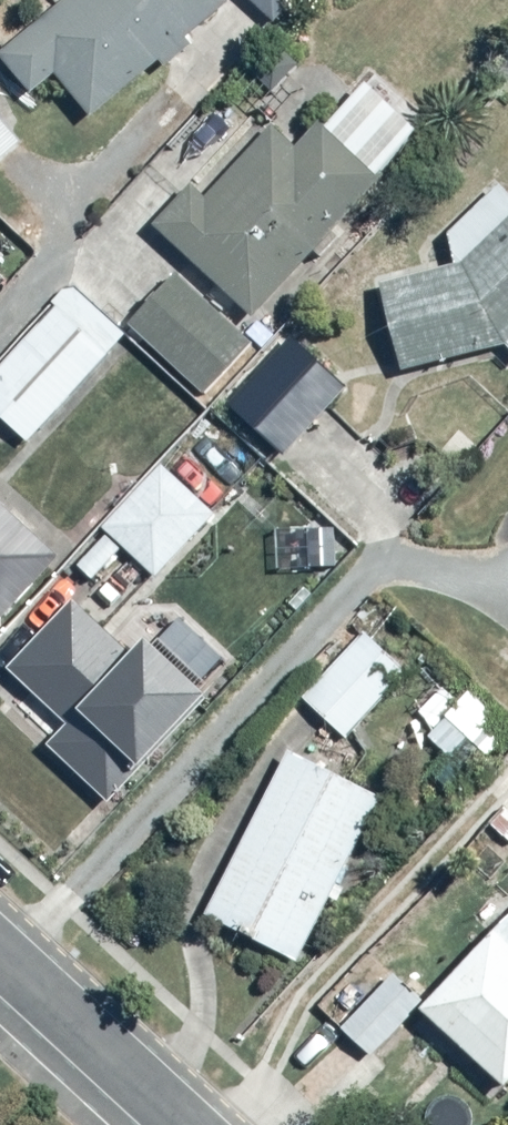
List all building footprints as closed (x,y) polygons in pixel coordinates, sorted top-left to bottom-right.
[(95,115),(163,57),(172,67),(200,43),(191,33),(230,0),(66,0),(3,54),(33,89),(56,70),(95,115)] [(276,24),(298,0),(251,0),(276,24)] [(209,160),(149,225),(249,318),(419,134),(363,82),(319,129),(298,109),(232,181),(209,160)] [(22,142),(0,118),(0,163),(22,142)] [(498,185),(452,232),(461,263),(382,284),(408,369),(507,341),(507,196),(498,185)] [(173,266),(121,322),(129,329),(202,397),(254,340),(173,266)] [(77,281),(0,365),(0,421),(24,443),(129,329),(121,322),(77,281)] [(345,386),(283,327),(215,399),(277,457),(345,386)] [(211,514),(159,465),(100,528),(152,576),(211,514)] [(0,507),(0,612),(52,556),(0,507)] [(101,798),(230,661),(179,614),(152,643),(146,637),(131,653),(70,597),(2,670),(61,725),(43,744),(101,798)] [(407,669),(363,631),(302,700),(346,738),(407,669)] [(496,721),(466,689),(439,714),(470,746),(496,721)] [(380,798),(287,750),(200,916),(293,964),(380,798)] [(414,1008),(416,1009),(497,1087),(507,1076),(507,910),(420,1002),(414,1008)] [(366,1055),(418,999),(389,972),(355,1009),(341,995),(323,1015),(366,1055)]
